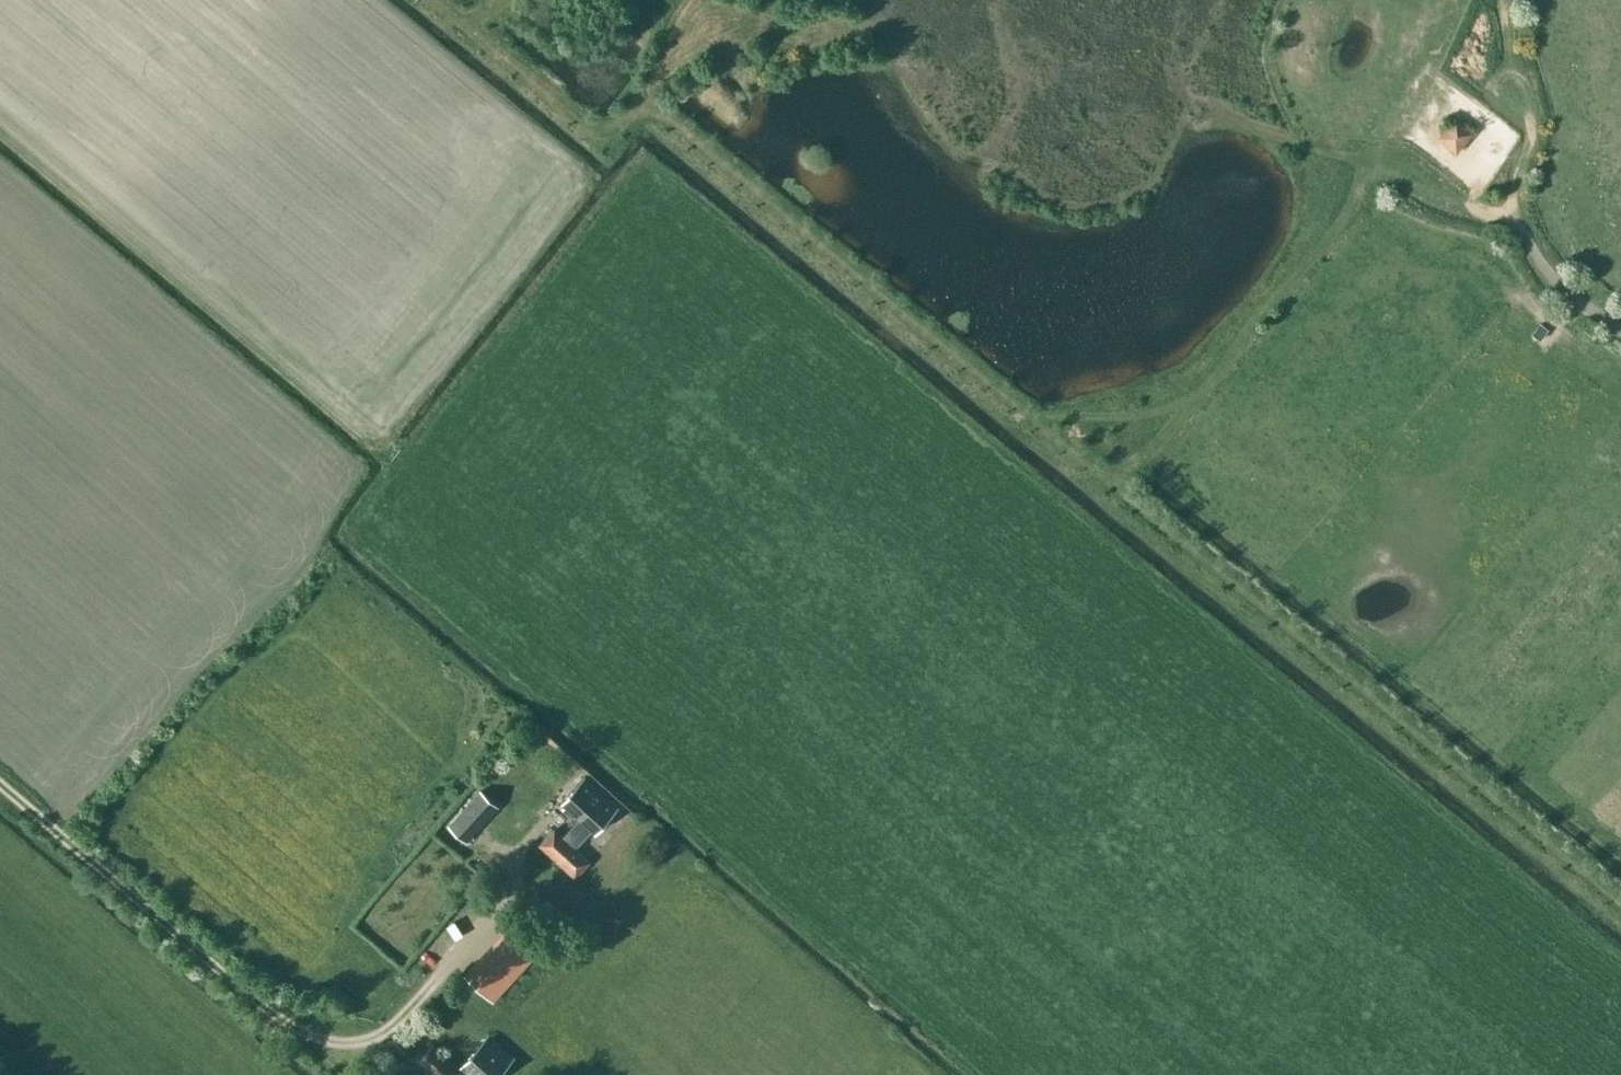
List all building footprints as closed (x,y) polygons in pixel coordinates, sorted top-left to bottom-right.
[(1436,135),(1455,152),(1473,131),(1454,114),(1436,135)] [(539,844),(575,877),(590,860),(575,847),(592,829),(595,832),(618,806),(584,775),(561,801),(579,818),(563,836),(553,827),(539,844)] [(479,789),(448,824),(467,841),(498,806),(479,789)] [(487,1030),(458,1062),(462,1066),(472,1074),(495,1074),(514,1055),(487,1030)] [(462,1066),(460,1069),(433,1044),(418,1060),(434,1074),(472,1074),(462,1066)]
